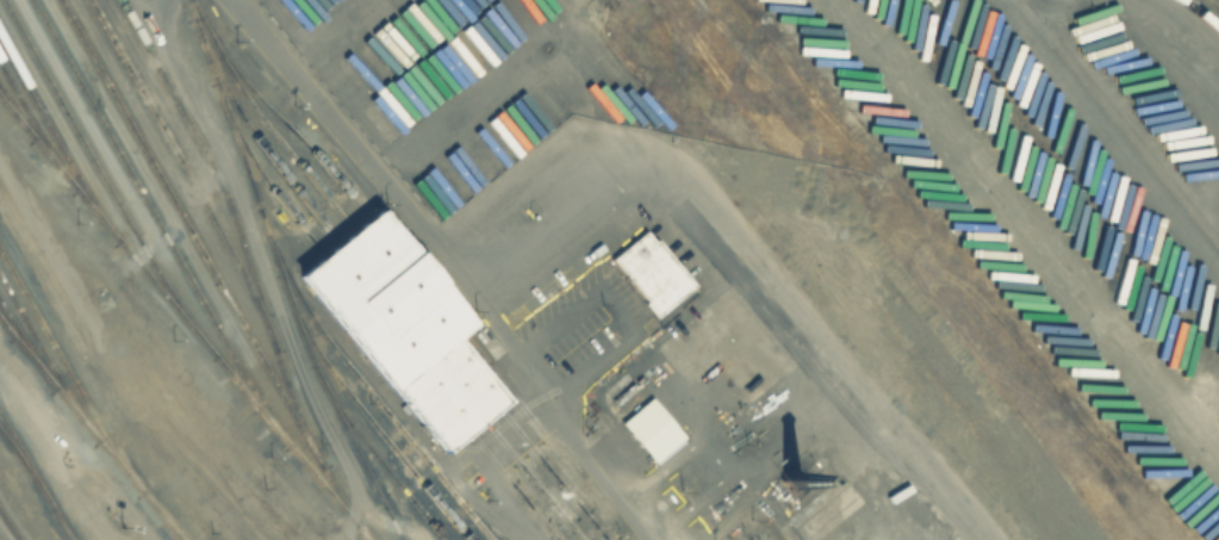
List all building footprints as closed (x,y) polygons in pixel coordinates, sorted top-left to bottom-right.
[(452,334),(504,398),(497,404),(483,416),(468,429),(443,449),(390,384),(386,387),(293,273),(322,249),(336,237),(350,225),(365,213),(374,206),(467,321),(459,328),(452,334)] [(642,229),(651,240),(653,237),(692,284),(653,316),(641,302),(643,299),(609,256),(642,229)] [(648,395),(682,435),(652,460),(617,420),(648,395)]
